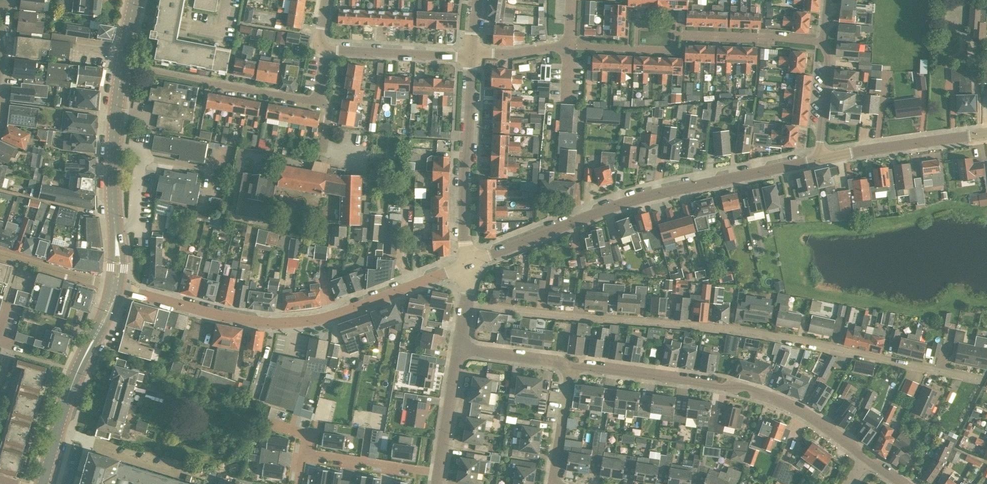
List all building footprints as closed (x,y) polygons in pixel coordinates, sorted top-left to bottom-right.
[(19,9),(42,11),(43,0),(20,0),(19,9)] [(98,16),(100,0),(70,0),(69,13),(98,16)] [(155,31),(152,31),(151,39),(159,40),(155,60),(227,74),(231,52),(175,42),(183,0),(161,0),(155,31)] [(194,8),(216,12),(218,0),(195,0),(194,8)] [(417,27),(427,27),(428,2),(429,1),(429,0),(424,0),(424,1),(423,8),(418,8),(418,11),(417,27)] [(658,9),(658,0),(648,0),(648,8),(652,8),(652,9),(658,9)] [(658,9),(664,9),(664,8),(668,9),(668,0),(658,0),(658,9)] [(668,9),(678,9),(678,0),(668,0),(668,9)] [(678,9),(688,9),(688,0),(678,0),(678,9)] [(797,0),(794,0),(793,4),(804,5),(803,11),(819,12),(820,2),(797,0)] [(841,10),(871,13),(871,12),(875,12),(875,4),(870,4),(869,5),(856,3),(857,0),(842,0),(841,10)] [(291,1),(289,14),(303,16),(306,3),(291,1)] [(431,29),(437,29),(438,12),(432,12),(433,1),(429,1),(428,2),(427,27),(431,27),(431,29)] [(491,1),(490,11),(515,14),(515,10),(505,8),(506,3),(491,1)] [(594,15),(595,2),(585,1),(585,14),(594,15)] [(438,12),(437,29),(443,29),(443,28),(447,28),(448,3),(448,2),(444,2),(443,13),(438,12)] [(453,3),(448,2),(448,3),(447,28),(457,29),(458,13),(452,13),(453,3)] [(970,3),(969,28),(974,28),(973,40),(984,40),(986,4),(970,3)] [(687,26),(697,26),(698,4),(692,4),(692,11),(687,11),(687,26)] [(697,26),(707,27),(708,12),(703,12),(703,5),(698,4),(697,26)] [(611,16),(626,16),(626,6),(611,5),(611,10),(604,9),(604,15),(611,16)] [(707,27),(717,27),(718,5),(712,5),(712,12),(708,12),(707,27)] [(718,5),(717,27),(728,28),(728,13),(723,13),(724,6),(718,5)] [(247,6),(244,21),(251,23),(253,8),(247,6)] [(730,28),(740,28),(741,13),(740,13),(736,13),(737,6),(731,6),(730,12),(730,28)] [(740,28),(750,28),(751,13),(746,13),(747,7),(741,6),(740,13),(741,13),(740,28)] [(751,13),(750,28),(761,29),(761,14),(756,13),(757,7),(751,7),(751,13)] [(339,24),(353,25),(353,10),(339,10),(339,24)] [(353,25),(364,25),(365,11),(353,10),(353,25)] [(871,13),(841,10),(840,22),(854,23),(855,16),(861,16),(861,18),(863,18),(863,20),(870,20),(871,13)] [(364,25),(376,26),(377,12),(365,11),(364,25)] [(515,14),(490,11),(488,21),(513,25),(515,14)] [(376,26),(388,26),(389,12),(377,12),(376,26)] [(388,26),(399,27),(400,13),(389,12),(388,26)] [(17,30),(42,33),(43,23),(35,22),(36,15),(19,13),(17,30)] [(400,13),(399,27),(413,28),(414,14),(400,13)] [(783,16),(783,21),(793,22),(809,24),(810,14),(794,13),(794,17),(783,16)] [(303,16),(289,14),(288,21),(277,19),(276,25),(301,29),(303,16)] [(594,15),(584,15),(584,25),(593,25),(594,15)] [(529,17),(517,16),(516,23),(528,25),(529,17)] [(611,26),(625,26),(626,16),(611,16),(611,20),(604,19),(604,25),(611,26)] [(793,22),(783,21),(783,25),(793,26),(792,31),(808,33),(809,24),(793,22)] [(96,40),(111,43),(115,29),(112,25),(98,23),(97,30),(65,25),(64,35),(96,40)] [(839,24),(837,40),(854,42),(855,35),(860,36),(860,31),(861,26),(856,26),(839,24)] [(239,32),(250,34),(252,27),(241,25),(239,32)] [(495,26),(494,35),(525,37),(525,32),(514,32),(515,27),(495,26)] [(625,26),(611,26),(610,30),(603,30),(603,36),(610,36),(625,37),(625,26)] [(251,39),(262,41),(263,30),(252,28),(251,39)] [(264,29),(263,36),(273,38),(274,31),(264,29)] [(278,31),(276,43),(285,45),(287,32),(278,31)] [(51,33),(50,40),(51,40),(60,41),(61,35),(51,33)] [(299,45),(301,35),(288,33),(286,47),(292,48),(293,43),(299,45)] [(305,34),(304,40),(311,42),(313,35),(305,34)] [(525,37),(494,35),(494,45),(499,45),(499,46),(506,46),(506,45),(514,46),(514,40),(524,41),(525,37)] [(17,37),(15,56),(40,59),(41,56),(49,57),(51,40),(50,40),(17,37)] [(49,57),(68,59),(70,43),(60,41),(51,40),(49,57)] [(858,61),(870,62),(871,53),(859,52),(860,44),(838,42),(836,55),(849,57),(849,61),(858,62),(858,61)] [(239,76),(244,77),(249,46),(244,45),(241,59),(236,59),(234,74),(239,75),(239,76)] [(690,72),(695,72),(696,46),(686,45),(685,62),(690,62),(690,72)] [(249,46),(244,77),(249,78),(249,76),(254,77),(257,62),(252,61),(254,47),(249,46)] [(699,62),(705,62),(705,46),(696,46),(695,72),(699,72),(699,62)] [(705,46),(705,62),(710,63),(710,73),(714,73),(715,47),(705,46)] [(726,78),(727,47),(717,47),(717,63),(722,63),(722,73),(726,73),(726,78)] [(727,47),(726,78),(730,78),(730,73),(731,73),(731,63),(737,63),(738,48),(727,47)] [(747,48),(738,48),(737,63),(742,64),(742,74),(746,74),(747,48)] [(758,48),(747,48),(746,74),(751,74),(751,64),(757,64),(758,48)] [(761,49),(760,59),(769,60),(769,54),(769,49),(761,49)] [(779,56),(779,61),(805,63),(806,54),(790,52),(790,56),(790,57),(780,56),(779,56)] [(592,81),(602,82),(603,56),(593,55),(592,81)] [(265,81),(267,81),(270,63),(271,57),(262,56),(257,79),(259,80),(259,81),(260,83),(264,83),(265,82),(265,81)] [(607,72),(612,72),(613,56),(603,56),(602,82),(606,82),(607,72)] [(616,82),(621,83),(622,56),(613,56),(612,72),(617,72),(616,82)] [(622,56),(621,83),(626,83),(626,73),(632,73),(632,57),(622,56)] [(639,83),(643,83),(644,57),(634,57),(633,82),(639,82),(639,83)] [(644,57),(643,83),(643,91),(647,91),(648,74),(653,74),(654,58),(644,57)] [(270,63),(267,81),(269,81),(268,83),(269,84),(273,85),(274,84),(274,82),(276,83),(281,59),(274,58),(273,64),(270,63)] [(663,58),(654,58),(653,74),(658,74),(658,84),(662,84),(663,58)] [(673,59),(663,58),(662,84),(667,84),(667,74),(673,75),(673,59)] [(923,58),(922,73),(930,73),(931,58),(923,58)] [(12,77),(33,79),(35,61),(14,59),(12,77)] [(683,59),(673,59),(673,75),(678,75),(677,85),(682,85),(683,59)] [(805,63),(779,61),(779,65),(789,65),(788,71),(804,72),(805,63)] [(859,61),(858,69),(861,69),(861,72),(860,81),(861,82),(867,82),(870,82),(871,65),(872,63),(859,61)] [(46,73),(45,84),(70,87),(71,82),(76,83),(76,84),(99,87),(103,69),(48,63),(46,73)] [(350,64),(347,76),(362,78),(364,66),(350,64)] [(531,74),(531,80),(550,81),(551,64),(541,64),(540,74),(531,74)] [(290,66),(283,65),(279,90),(295,93),(295,91),(297,90),(298,84),(296,82),(297,78),(288,77),(290,66)] [(870,82),(870,88),(870,90),(881,91),(882,79),(881,79),(882,71),(877,70),(877,66),(871,65),(870,82)] [(493,69),(492,78),(522,80),(522,75),(515,75),(515,70),(505,70),(505,69),(498,69),(498,70),(493,69)] [(835,70),(834,79),(856,81),(857,72),(835,70)] [(966,112),(965,70),(951,70),(951,81),(959,81),(960,96),(955,96),(956,113),(966,112)] [(971,70),(965,70),(966,112),(977,112),(976,95),(972,95),(971,70)] [(35,83),(45,84),(46,73),(41,73),(41,78),(35,77),(35,83)] [(796,78),(796,84),(811,86),(812,76),(786,73),(786,77),(796,78)] [(349,89),(348,95),(363,97),(364,91),(360,90),(362,78),(347,76),(345,88),(349,89)] [(384,90),(397,91),(398,77),(385,76),(384,90)] [(916,77),(917,91),(926,90),(925,76),(916,77)] [(398,77),(397,91),(410,92),(411,78),(398,77)] [(429,80),(425,79),(424,105),(427,105),(428,95),(434,95),(435,79),(429,78),(429,80)] [(522,80),(492,78),(492,88),(512,89),(512,84),(522,84),(522,80)] [(424,105),(425,79),(414,79),(413,94),(419,94),(418,104),(417,104),(416,108),(422,109),(423,105),(424,105)] [(441,79),(435,79),(434,95),(439,95),(438,106),(443,106),(444,80),(441,80),(441,79)] [(834,79),(833,88),(855,90),(855,89),(855,85),(859,85),(861,85),(861,82),(856,81),(834,79)] [(455,81),(444,80),(443,106),(453,107),(454,96),(455,81)] [(151,88),(149,101),(155,102),(154,108),(160,109),(156,127),(181,132),(184,120),(192,121),(199,88),(165,82),(164,88),(158,87),(157,89),(151,88)] [(382,84),(376,83),(376,85),(371,84),(370,89),(375,90),(373,99),(379,100),(382,84)] [(10,100),(32,103),(32,97),(40,98),(42,85),(29,84),(28,89),(11,88),(11,89),(9,89),(8,99),(10,99),(10,100)] [(785,89),(784,93),(810,96),(811,86),(796,84),(795,90),(785,89)] [(70,89),(68,107),(97,111),(99,92),(75,89),(70,89)] [(495,90),(495,101),(522,102),(523,97),(511,97),(512,91),(495,90)] [(833,92),(831,103),(855,105),(856,94),(833,92)] [(207,107),(220,110),(222,96),(209,93),(207,107)] [(671,93),(671,104),(681,102),(681,94),(671,93)] [(794,99),(794,105),(809,106),(810,96),(784,93),(784,98),(794,99)] [(403,94),(402,105),(396,104),(396,115),(397,115),(397,129),(411,130),(413,101),(406,101),(407,94),(403,94)] [(880,96),(861,94),(860,104),(862,105),(861,113),(878,115),(880,96)] [(343,100),(342,110),(356,113),(358,103),(362,103),(363,97),(348,95),(347,100),(343,100)] [(220,110),(233,112),(235,98),(222,96),(220,110)] [(233,112),(246,114),(248,100),(235,98),(233,112)] [(921,115),(919,99),(895,101),(897,118),(921,115)] [(248,100),(246,114),(259,117),(261,103),(248,100)] [(495,101),(494,111),(511,112),(511,106),(522,107),(522,102),(495,101)] [(711,121),(719,122),(722,102),(713,101),(711,121)] [(373,102),(371,115),(372,112),(377,113),(379,103),(373,102)] [(855,105),(831,103),(830,120),(860,123),(861,106),(855,105)] [(266,118),(275,119),(280,120),(282,106),(269,104),(266,118)] [(561,104),(558,154),(560,154),(559,172),(575,174),(577,150),(576,150),(579,105),(561,104)] [(676,118),(685,120),(687,104),(678,105),(676,118)] [(9,105),(6,124),(35,128),(38,109),(9,105)] [(665,115),(673,116),(674,106),(666,105),(665,115)] [(782,109),(782,114),(808,116),(809,106),(794,105),(793,110),(782,109)] [(280,120),(292,123),(295,109),(282,106),(280,120)] [(662,118),(663,109),(656,108),(655,117),(662,118)] [(305,125),(308,111),(295,109),(292,123),(300,124),(298,135),(304,136),(305,130),(304,130),(305,125)] [(607,110),(603,109),(603,114),(603,118),(620,119),(620,110),(607,110)] [(356,113),(342,110),(339,124),(353,126),(356,113)] [(308,111),(305,125),(313,126),(311,137),(316,138),(321,113),(308,111)] [(494,111),(494,122),(510,122),(521,123),(522,118),(510,117),(511,112),(494,111)] [(60,131),(95,135),(97,116),(62,112),(60,131)] [(530,114),(530,123),(541,123),(541,114),(530,114)] [(687,114),(681,157),(695,159),(697,140),(694,140),(698,115),(687,114)] [(744,126),(739,125),(736,154),(749,152),(754,116),(746,114),(744,126)] [(808,116),(782,114),(782,117),(792,118),(792,124),(807,126),(808,116)] [(621,120),(620,128),(629,129),(630,121),(621,120)] [(394,133),(394,123),(381,122),(381,132),(394,133)] [(510,122),(494,122),(493,133),(510,133),(510,127),(521,128),(521,123),(510,122)] [(1,139),(23,149),(29,135),(7,125),(1,139)] [(661,159),(670,160),(675,128),(665,126),(661,159)] [(771,130),(771,134),(798,137),(799,128),(783,126),(782,131),(771,130)] [(221,143),(227,143),(229,128),(224,127),(221,143)] [(675,128),(670,160),(680,161),(683,140),(677,139),(679,128),(675,128)] [(200,137),(211,139),(212,133),(201,131),(200,137)] [(713,133),(715,156),(731,154),(729,131),(713,133)] [(648,164),(652,134),(645,133),(644,143),(642,143),(639,163),(640,163),(639,164),(640,166),(645,166),(647,165),(647,164),(648,164)] [(753,145),(767,146),(768,134),(754,133),(753,145)] [(71,134),(70,141),(63,140),(62,150),(69,151),(94,153),(96,136),(71,134)] [(657,135),(652,134),(648,164),(656,165),(658,145),(656,145),(657,135)] [(798,137),(771,134),(770,146),(781,148),(781,145),(797,147),(798,137)] [(170,138),(155,135),(152,150),(180,155),(179,160),(189,162),(189,160),(205,163),(208,143),(171,136),(170,138)] [(493,135),(493,145),(520,147),(521,142),(509,142),(509,135),(493,135)] [(639,147),(632,147),(633,137),(624,136),(621,166),(637,168),(639,147)] [(6,163),(10,156),(14,158),(17,151),(0,142),(0,160),(6,163)] [(493,145),(492,156),(508,156),(509,151),(520,152),(520,147),(493,145)] [(400,169),(405,170),(407,150),(411,146),(406,146),(403,150),(402,150),(400,169)] [(33,147),(32,154),(44,156),(45,149),(33,147)] [(596,170),(600,186),(612,182),(610,173),(615,171),(614,165),(616,165),(617,153),(602,152),(600,168),(596,170)] [(30,166),(42,168),(43,160),(44,156),(32,154),(30,166)] [(64,171),(69,172),(93,176),(94,158),(78,156),(78,164),(64,163),(64,171)] [(434,171),(450,172),(450,162),(449,162),(449,156),(439,156),(431,156),(427,158),(426,171),(434,171)] [(516,157),(508,156),(492,156),(492,167),(519,168),(520,163),(515,163),(516,157)] [(982,162),(972,163),(972,159),(958,160),(961,180),(974,178),(974,176),(984,175),(982,162)] [(922,162),(924,176),(924,180),(932,179),(933,186),(945,185),(943,169),(940,169),(939,160),(922,162)] [(910,164),(894,166),(897,189),(898,196),(909,195),(910,203),(917,202),(915,189),(915,187),(913,187),(910,164)] [(273,188),(275,188),(275,186),(322,194),(322,193),(324,194),(325,192),(332,194),(333,190),(341,192),(340,225),(361,226),(362,195),(365,196),(365,192),(362,192),(362,176),(345,175),(345,170),(328,167),(325,173),(282,165),(280,180),(275,179),(273,188)] [(815,171),(819,188),(825,186),(831,221),(855,219),(850,190),(836,191),(834,184),(833,178),(830,178),(830,176),(840,174),(838,166),(828,168),(823,169),(821,168),(818,169),(817,171),(815,171)] [(519,168),(492,167),(491,177),(507,178),(508,172),(519,173),(519,168)] [(39,168),(36,180),(42,182),(43,175),(45,169),(39,168)] [(592,168),(584,168),(584,181),(592,182),(592,168)] [(893,208),(892,209),(893,217),(898,216),(894,184),(889,184),(887,168),(874,170),(876,187),(883,186),(884,195),(890,194),(890,199),(892,199),(893,208)] [(165,170),(163,181),(160,180),(156,198),(197,206),(201,186),(196,185),(198,174),(188,172),(187,174),(165,170)] [(816,182),(813,170),(795,174),(799,192),(814,189),(813,183),(816,182)] [(438,182),(438,189),(448,189),(448,184),(450,184),(450,172),(434,171),(434,182),(438,182)] [(540,195),(555,196),(556,181),(554,181),(554,172),(546,171),(545,180),(541,180),(540,195)] [(93,176),(69,172),(68,176),(76,178),(76,179),(75,188),(75,191),(94,195),(93,176)] [(269,221),(275,188),(273,188),(275,179),(244,173),(236,215),(269,221)] [(42,182),(38,198),(94,210),(94,195),(75,191),(60,189),(62,184),(52,181),(52,177),(43,175),(42,182)] [(480,179),(480,190),(508,190),(508,186),(497,186),(497,179),(480,179)] [(853,181),(856,204),(853,204),(853,210),(861,210),(860,207),(871,206),(868,179),(853,181)] [(38,198),(42,182),(36,180),(32,197),(38,198)] [(556,181),(555,196),(574,198),(576,183),(556,181)] [(788,221),(786,200),(785,200),(784,194),(778,196),(776,185),(763,188),(767,210),(780,207),(781,212),(779,214),(781,221),(788,221)] [(915,205),(916,210),(917,209),(925,207),(923,188),(922,188),(915,189),(917,202),(918,204),(915,205)] [(432,196),(432,206),(448,206),(448,189),(438,189),(438,196),(432,196)] [(747,216),(748,221),(755,220),(753,211),(763,209),(759,189),(747,191),(750,207),(744,208),(746,217),(747,216)] [(480,190),(480,200),(497,200),(497,195),(508,195),(508,190),(480,190)] [(978,194),(980,206),(986,205),(986,192),(978,194)] [(725,211),(732,209),(734,220),(742,218),(737,194),(722,197),(725,211)] [(214,196),(213,204),(224,205),(225,197),(214,196)] [(696,209),(697,213),(693,214),(698,232),(710,229),(709,224),(716,222),(711,199),(696,203),(697,209),(696,209)] [(796,199),(786,200),(788,221),(798,220),(796,199)] [(480,200),(480,210),(508,210),(508,207),(497,207),(497,200),(480,200)] [(165,228),(173,230),(177,207),(156,201),(155,213),(167,216),(165,228)] [(40,202),(38,207),(37,212),(34,219),(41,222),(48,204),(40,202)] [(55,223),(52,234),(55,235),(53,244),(51,244),(46,261),(71,268),(74,249),(73,249),(75,239),(76,234),(72,234),(73,227),(77,211),(59,206),(55,223)] [(438,216),(438,224),(448,224),(448,206),(432,206),(432,216),(438,216)] [(480,210),(480,220),(497,220),(497,216),(508,216),(508,210),(480,210)] [(674,238),(669,219),(661,221),(658,211),(653,213),(657,228),(659,227),(665,246),(675,243),(674,238)] [(686,214),(679,216),(684,235),(695,232),(690,211),(685,212),(686,214)] [(648,213),(636,216),(640,232),(647,230),(649,237),(654,235),(648,213)] [(98,217),(79,215),(75,252),(72,268),(98,272),(101,270),(103,251),(98,217)] [(210,226),(211,227),(213,216),(209,215),(209,216),(205,215),(203,221),(211,223),(210,226)] [(668,217),(669,219),(674,238),(684,235),(679,216),(673,218),(672,215),(668,217)] [(213,216),(211,227),(219,229),(222,218),(213,216)] [(13,250),(20,253),(21,252),(24,238),(28,239),(29,235),(33,225),(31,229),(29,229),(31,220),(24,218),(21,226),(21,227),(21,228),(19,234),(17,241),(16,241),(13,250)] [(630,234),(636,250),(642,248),(637,235),(639,234),(635,225),(632,226),(629,218),(616,222),(621,237),(630,234)] [(721,220),(726,241),(735,239),(732,227),(730,227),(728,219),(721,220)] [(399,221),(397,221),(388,220),(386,254),(397,255),(399,221)] [(497,220),(480,220),(480,232),(485,232),(485,238),(497,238),(497,220)] [(370,224),(369,233),(379,234),(379,225),(370,224)] [(433,231),(433,241),(450,241),(450,230),(448,230),(448,224),(438,224),(438,231),(433,231)] [(21,252),(32,256),(36,239),(33,238),(37,226),(33,225),(29,235),(28,239),(24,238),(21,252)] [(36,239),(32,256),(44,259),(49,238),(49,227),(43,226),(37,238),(37,237),(36,239)] [(333,226),(333,237),(339,237),(346,237),(347,227),(333,226)] [(354,236),(354,240),(368,241),(369,228),(355,227),(355,233),(357,233),(357,236),(354,236)] [(0,242),(0,246),(12,250),(18,235),(4,230),(0,242)] [(602,230),(592,231),(592,232),(587,233),(588,236),(586,237),(588,249),(600,247),(602,257),(612,255),(610,241),(604,242),(602,230)] [(266,243),(276,246),(279,235),(269,232),(266,243)] [(148,285),(165,289),(170,269),(162,267),(163,238),(151,237),(150,269),(151,269),(148,285)] [(288,258),(299,259),(302,239),(290,238),(288,258)] [(450,241),(433,241),(433,251),(439,251),(439,257),(449,257),(449,252),(450,252),(450,241)] [(611,246),(616,262),(623,260),(618,244),(611,246)] [(328,247),(315,246),(314,259),(327,260),(328,247)] [(180,292),(188,295),(195,262),(201,263),(202,258),(189,255),(186,269),(180,292)] [(576,259),(572,260),(572,267),(578,266),(578,269),(585,267),(582,255),(576,257),(576,259)] [(376,257),(375,270),(374,286),(394,278),(396,259),(376,257)] [(202,278),(198,297),(215,301),(221,275),(218,274),(221,262),(212,260),(207,280),(202,278)] [(188,295),(198,297),(202,278),(202,277),(197,276),(201,263),(195,262),(188,295)] [(246,280),(245,286),(238,284),(234,306),(245,308),(249,286),(253,265),(241,263),(238,279),(246,280)] [(2,301),(12,267),(0,264),(0,307),(2,301)] [(647,275),(648,277),(658,274),(655,265),(645,268),(645,269),(643,269),(645,276),(647,275)] [(498,273),(497,283),(503,284),(502,286),(508,287),(508,291),(507,299),(515,300),(519,266),(517,266),(517,272),(505,271),(504,274),(498,273)] [(519,266),(515,300),(518,301),(518,298),(526,299),(527,283),(520,282),(521,277),(522,277),(523,267),(519,266)] [(548,266),(547,277),(546,284),(552,285),(553,279),(554,279),(555,267),(548,266)] [(170,269),(165,289),(178,292),(181,277),(183,268),(181,267),(180,272),(170,269)] [(329,278),(337,278),(337,269),(329,268),(329,278)] [(362,288),(359,279),(364,277),(361,268),(351,271),(352,275),(344,277),(350,293),(352,292),(353,293),(357,292),(357,290),(362,288)] [(238,270),(233,269),(231,278),(224,277),(218,303),(232,306),(236,289),(234,289),(238,270)] [(374,286),(375,270),(366,269),(365,289),(374,286)] [(731,270),(718,274),(721,283),(734,280),(731,270)] [(264,293),(262,310),(275,312),(278,291),(279,291),(280,279),(279,278),(280,272),(275,271),(274,278),(269,277),(269,282),(267,281),(266,289),(268,289),(268,293),(264,293)] [(23,306),(52,315),(62,281),(37,274),(34,282),(34,283),(31,295),(17,291),(13,304),(23,306)] [(329,283),(331,289),(333,289),(336,298),(341,296),(343,297),(346,296),(347,294),(348,294),(343,278),(329,283)] [(545,292),(544,301),(549,301),(548,304),(556,305),(556,306),(561,307),(561,305),(564,279),(558,279),(557,286),(556,286),(554,286),(554,287),(552,287),(551,288),(551,289),(551,290),(550,292),(545,292)] [(564,279),(561,305),(574,306),(575,295),(568,294),(569,282),(564,282),(564,279)] [(666,279),(665,290),(672,290),(673,280),(666,279)] [(527,283),(526,299),(537,301),(537,300),(538,291),(545,292),(546,280),(539,280),(539,284),(534,283),(527,283)] [(680,288),(688,288),(688,281),(673,280),(672,292),(679,293),(680,288)] [(785,289),(783,280),(774,282),(776,291),(785,289)] [(70,283),(62,281),(52,315),(52,316),(66,320),(62,335),(69,336),(76,309),(70,308),(76,285),(70,283)] [(585,309),(596,310),(597,291),(592,291),(592,282),(582,282),(580,302),(586,303),(585,309)] [(311,291),(308,291),(311,308),(322,306),(319,283),(310,284),(311,291)] [(606,311),(608,296),(613,296),(614,284),(604,283),(603,291),(597,291),(596,310),(606,311)] [(702,299),(702,303),(694,302),(692,320),(707,322),(709,304),(711,284),(702,283),(701,299),(702,299)] [(614,284),(613,296),(619,297),(618,305),(618,312),(628,313),(630,294),(624,293),(625,285),(614,284)] [(91,290),(76,285),(70,308),(76,309),(88,313),(94,294),(91,290)] [(630,294),(628,313),(639,313),(640,307),(645,307),(647,286),(636,286),(636,294),(630,294)] [(711,286),(710,303),(716,303),(717,294),(718,294),(719,287),(711,286)] [(298,309),(296,293),(292,293),(292,288),(283,290),(283,294),(282,294),(284,311),(298,309)] [(248,308),(262,310),(264,293),(250,291),(248,308)] [(308,291),(296,293),(298,309),(311,308),(308,291)] [(423,318),(422,326),(427,327),(428,320),(430,307),(433,291),(432,297),(419,295),(418,299),(410,298),(408,313),(423,316),(422,318),(423,318)] [(448,294),(433,291),(430,307),(445,309),(443,319),(449,321),(453,299),(447,298),(448,294)] [(776,325),(783,326),(783,325),(799,328),(802,315),(788,312),(789,306),(788,306),(790,295),(778,293),(776,302),(781,303),(779,312),(776,325)] [(738,301),(736,313),(744,314),(744,319),(750,320),(750,319),(766,322),(767,317),(771,318),(773,307),(771,307),(763,306),(762,305),(763,301),(755,299),(755,297),(747,296),(746,303),(745,303),(738,301)] [(652,313),(665,314),(666,299),(653,298),(652,313)] [(676,298),(674,319),(687,320),(690,299),(676,298)] [(822,302),(812,300),(810,310),(820,312),(822,302)] [(123,337),(140,341),(161,347),(167,325),(171,312),(133,301),(123,337)] [(714,322),(728,323),(730,302),(723,302),(723,304),(715,303),(714,322)] [(839,304),(837,315),(844,317),(846,306),(839,304)] [(395,305),(382,309),(387,325),(388,326),(396,323),(395,330),(401,331),(402,321),(401,321),(395,305)] [(845,321),(852,322),(855,308),(848,306),(845,321)] [(387,325),(382,309),(372,313),(381,337),(385,335),(382,328),(388,326),(387,325)] [(508,315),(480,311),(477,329),(499,332),(500,322),(507,323),(508,315)] [(189,317),(171,312),(167,325),(185,331),(189,317)] [(886,312),(883,324),(892,326),(895,313),(886,312)] [(368,314),(352,320),(358,335),(366,332),(369,342),(376,340),(372,330),(374,329),(368,314)] [(815,331),(832,335),(835,321),(813,315),(809,331),(815,332),(815,331)] [(856,348),(869,351),(875,327),(874,327),(872,336),(865,334),(866,330),(867,331),(869,325),(868,325),(870,316),(864,315),(861,326),(856,348)] [(511,342),(527,344),(530,319),(521,317),(519,331),(513,330),(511,342)] [(530,319),(527,344),(543,346),(543,342),(551,343),(553,331),(536,328),(537,320),(530,319)] [(358,335),(352,320),(339,325),(349,354),(359,350),(354,336),(358,335)] [(428,320),(427,327),(445,330),(446,324),(428,320)] [(569,353),(582,355),(584,338),(589,339),(591,324),(578,322),(576,337),(571,337),(569,353)] [(213,370),(235,373),(239,350),(243,329),(217,324),(213,345),(218,346),(213,370)] [(844,345),(856,348),(861,326),(855,325),(854,331),(847,330),(844,345)] [(427,327),(422,326),(421,331),(423,332),(421,347),(436,350),(437,343),(442,344),(445,330),(427,327)] [(589,355),(601,357),(605,335),(608,336),(610,328),(599,327),(597,340),(591,339),(589,355)] [(875,327),(869,351),(881,354),(886,333),(883,332),(880,328),(880,329),(875,327)] [(42,342),(27,338),(26,343),(66,355),(71,337),(69,336),(62,335),(60,334),(60,333),(59,329),(56,328),(52,329),(52,331),(51,332),(46,330),(43,339),(42,339),(42,342)] [(649,328),(647,338),(653,339),(654,333),(660,334),(661,329),(649,328)] [(915,334),(910,356),(923,359),(927,344),(919,343),(922,330),(917,328),(915,334)] [(892,329),(889,341),(896,343),(899,330),(892,329)] [(244,349),(243,356),(253,358),(255,349),(261,350),(264,333),(250,330),(247,350),(244,349)] [(955,363),(970,366),(973,346),(962,344),(965,332),(956,331),(954,342),(959,344),(955,363)] [(897,353),(910,356),(915,334),(908,333),(907,340),(901,338),(899,345),(895,344),(893,352),(897,353)] [(619,335),(612,334),(609,358),(622,360),(624,343),(617,342),(619,335)] [(623,360),(639,363),(643,338),(633,336),(633,337),(627,336),(623,360)] [(739,337),(733,336),(729,354),(736,355),(739,337)] [(140,341),(123,337),(119,351),(151,360),(154,348),(139,344),(140,341)] [(679,367),(693,370),(697,345),(691,344),(693,338),(685,337),(679,367)] [(307,360),(306,370),(313,371),(314,362),(319,363),(323,364),(325,359),(328,342),(311,338),(311,340),(310,340),(309,346),(310,346),(308,355),(307,360)] [(743,349),(749,350),(758,351),(761,341),(746,338),(743,349)] [(930,355),(938,357),(942,343),(934,341),(930,355)] [(340,345),(330,343),(328,356),(331,357),(329,367),(338,368),(340,358),(337,358),(340,345)] [(970,366),(986,369),(986,362),(986,343),(986,349),(973,346),(970,366)] [(662,365),(676,367),(681,347),(666,344),(662,365)] [(710,355),(711,347),(704,346),(700,370),(713,372),(716,356),(710,355)] [(202,365),(210,367),(214,350),(207,348),(202,365)] [(776,362),(785,366),(788,360),(790,361),(793,354),(781,349),(776,362)] [(434,364),(426,363),(427,356),(412,353),(409,372),(419,374),(417,385),(432,388),(434,374),(432,374),(434,364)] [(824,364),(821,370),(828,373),(836,358),(829,354),(824,364)] [(307,360),(280,355),(265,402),(294,411),(299,394),(305,375),(306,370),(307,360)] [(111,379),(113,380),(135,386),(137,380),(143,381),(145,374),(139,372),(129,369),(130,364),(127,363),(127,361),(117,358),(111,379)] [(170,371),(181,374),(184,364),(174,360),(170,371)] [(735,377),(749,380),(754,364),(740,360),(735,377)] [(755,360),(754,364),(749,380),(764,384),(769,364),(755,360)] [(811,372),(818,376),(821,370),(824,364),(817,360),(811,372)] [(22,376),(19,386),(38,391),(45,369),(16,361),(14,367),(19,368),(23,370),(22,376)] [(866,364),(864,373),(872,375),(874,366),(866,364)] [(774,388),(788,394),(795,377),(790,375),(792,370),(783,366),(781,371),(774,388)] [(4,442),(11,413),(19,386),(22,376),(23,370),(19,368),(17,374),(0,438),(0,455),(4,442)] [(201,370),(198,379),(233,391),(236,382),(201,370)] [(474,377),(472,389),(491,392),(492,380),(499,381),(500,374),(487,372),(486,379),(474,377)] [(795,377),(788,394),(802,400),(811,378),(802,374),(800,379),(795,377)] [(305,375),(299,394),(305,396),(310,381),(307,380),(308,375),(305,375)] [(516,395),(528,397),(531,378),(518,376),(517,388),(510,388),(508,401),(515,402),(516,395)] [(531,378),(528,397),(540,398),(538,411),(545,412),(548,392),(541,392),(543,380),(531,378)] [(901,391),(913,396),(919,383),(907,378),(901,391)] [(113,380),(108,398),(137,406),(130,404),(135,386),(113,380)] [(236,381),(236,382),(233,391),(239,393),(242,383),(236,381)] [(834,389),(821,381),(808,403),(820,411),(834,389)] [(851,385),(845,381),(839,393),(845,396),(851,385)] [(148,383),(146,390),(173,398),(174,395),(165,393),(166,388),(148,383)] [(245,396),(249,385),(243,383),(239,394),(245,396)] [(572,408),(590,410),(593,387),(582,385),(580,397),(574,396),(572,408)] [(19,386),(11,413),(31,419),(38,391),(19,386)] [(915,405),(913,404),(910,410),(928,418),(939,393),(924,386),(915,405)] [(590,410),(608,412),(609,401),(603,400),(605,388),(593,387),(590,410)] [(491,392),(472,389),(470,401),(482,403),(481,410),(495,412),(496,405),(489,404),(491,392)] [(173,398),(146,390),(145,394),(164,399),(164,398),(172,401),(173,398)] [(625,417),(629,391),(617,390),(616,402),(609,401),(608,412),(625,415),(625,417)] [(876,394),(869,390),(861,406),(868,409),(876,394)] [(400,424),(406,425),(424,428),(426,414),(428,415),(430,404),(427,403),(428,396),(395,391),(394,396),(404,398),(402,409),(403,410),(400,424)] [(633,416),(643,417),(645,405),(639,405),(640,393),(629,391),(625,417),(633,418),(633,416)] [(945,400),(951,403),(956,394),(950,391),(945,400)] [(651,412),(662,414),(664,396),(653,395),(651,406),(645,405),(643,417),(650,418),(651,412)] [(673,421),(679,422),(681,410),(675,409),(676,398),(664,396),(662,414),(669,415),(668,418),(670,420),(673,420),(673,421)] [(108,398),(103,416),(131,424),(125,422),(128,412),(134,414),(137,406),(108,398)] [(686,417),(698,419),(700,401),(689,399),(687,411),(681,410),(679,422),(686,423),(686,417)] [(708,431),(714,432),(716,418),(716,415),(710,414),(712,403),(700,401),(698,419),(709,420),(708,431)] [(372,413),(385,415),(387,407),(373,404),(372,413)] [(883,421),(888,424),(896,407),(890,404),(883,421)] [(716,418),(714,432),(722,434),(724,425),(736,428),(740,409),(726,405),(723,419),(716,418)] [(844,408),(834,421),(844,428),(854,415),(857,409),(852,407),(850,412),(844,408)] [(973,410),(970,416),(977,419),(980,412),(973,410)] [(11,413),(4,442),(23,447),(31,419),(11,413)] [(468,417),(466,430),(484,432),(486,421),(493,422),(494,415),(481,413),(480,419),(468,417)] [(131,424),(103,416),(101,415),(95,436),(109,440),(110,436),(120,439),(121,436),(128,438),(130,429),(131,424)] [(858,428),(861,430),(856,437),(867,444),(876,432),(872,430),(879,421),(873,417),(867,426),(862,422),(858,428)] [(523,431),(522,438),(540,441),(542,429),(530,427),(531,421),(518,419),(516,430),(523,431)] [(577,420),(568,419),(567,428),(577,429),(577,420)] [(138,420),(137,426),(147,429),(149,423),(138,420)] [(764,448),(771,451),(775,439),(780,441),(782,435),(786,425),(774,421),(773,425),(764,421),(759,435),(768,438),(764,448)] [(891,436),(894,429),(885,425),(873,449),(886,458),(895,438),(891,436)] [(973,429),(985,434),(986,430),(975,425),(973,429)] [(484,432),(466,430),(464,442),(476,444),(475,450),(488,452),(489,446),(482,444),(484,432)] [(899,463),(904,467),(911,457),(899,449),(901,445),(906,449),(912,440),(901,432),(895,440),(895,441),(893,445),(896,447),(887,460),(896,466),(899,463)] [(346,436),(324,433),(322,446),(344,449),(346,436)] [(262,447),(260,455),(279,458),(280,451),(287,452),(289,439),(268,436),(266,448),(262,447)] [(540,441),(522,438),(521,445),(514,444),(512,456),(525,458),(526,451),(538,453),(540,441)] [(568,438),(567,445),(583,448),(584,441),(568,438)] [(934,460),(922,477),(931,482),(942,466),(944,463),(945,463),(954,443),(946,439),(943,444),(940,442),(933,456),(937,459),(935,462),(934,460)] [(4,442),(0,455),(0,473),(15,477),(23,447),(4,442)] [(610,477),(612,477),(615,453),(605,452),(606,443),(600,442),(599,447),(598,454),(604,454),(601,475),(602,476),(603,477),(608,478),(610,477)] [(807,460),(811,463),(822,449),(813,442),(796,466),(800,469),(807,460)] [(393,443),(391,456),(412,459),(413,459),(415,446),(414,446),(393,443)] [(567,470),(578,472),(582,448),(564,446),(562,457),(569,458),(567,470)] [(597,462),(598,454),(599,447),(593,446),(592,450),(582,448),(578,472),(589,473),(591,462),(597,462)] [(753,467),(759,451),(749,447),(743,463),(753,467)] [(822,449),(811,463),(817,467),(812,475),(816,478),(821,472),(825,475),(830,467),(826,464),(832,456),(822,449)] [(953,449),(948,460),(956,464),(961,452),(953,449)] [(91,452),(81,483),(192,483),(120,462),(120,461),(91,452)] [(461,458),(459,470),(485,474),(488,455),(474,453),(473,460),(461,458)] [(625,461),(631,462),(632,456),(615,453),(612,477),(622,479),(625,461)] [(648,464),(645,482),(656,483),(658,472),(664,473),(666,461),(667,455),(661,454),(659,466),(648,464)] [(965,460),(972,463),(975,458),(967,455),(965,460)] [(279,465),(280,458),(261,456),(259,463),(264,464),(262,476),(283,479),(286,467),(279,465)] [(634,480),(645,482),(648,464),(649,458),(632,456),(631,462),(630,468),(636,469),(634,480)] [(975,458),(972,463),(980,467),(982,461),(975,458)] [(516,472),(515,479),(534,482),(536,469),(524,468),(525,461),(511,459),(509,471),(516,472)] [(771,479),(777,481),(785,462),(779,460),(771,479)] [(785,462),(777,481),(782,483),(790,464),(785,462)] [(700,465),(700,464),(694,463),(692,471),(682,470),(679,483),(691,483),(693,472),(699,471),(700,465)] [(721,471),(720,471),(720,472),(700,465),(699,471),(708,474),(704,483),(716,483),(721,471)] [(307,483),(327,483),(329,470),(317,468),(316,475),(308,474),(307,483)] [(682,470),(671,468),(668,483),(679,483),(682,470)] [(716,483),(728,483),(731,476),(738,479),(740,473),(728,469),(726,473),(721,471),(716,483)] [(327,483),(347,483),(348,480),(340,479),(341,472),(329,470),(327,483)] [(459,470),(458,482),(468,483),(483,483),(484,481),(477,480),(478,473),(485,474),(459,470)] [(347,483),(367,483),(368,476),(356,474),(355,481),(348,480),(347,483)]
